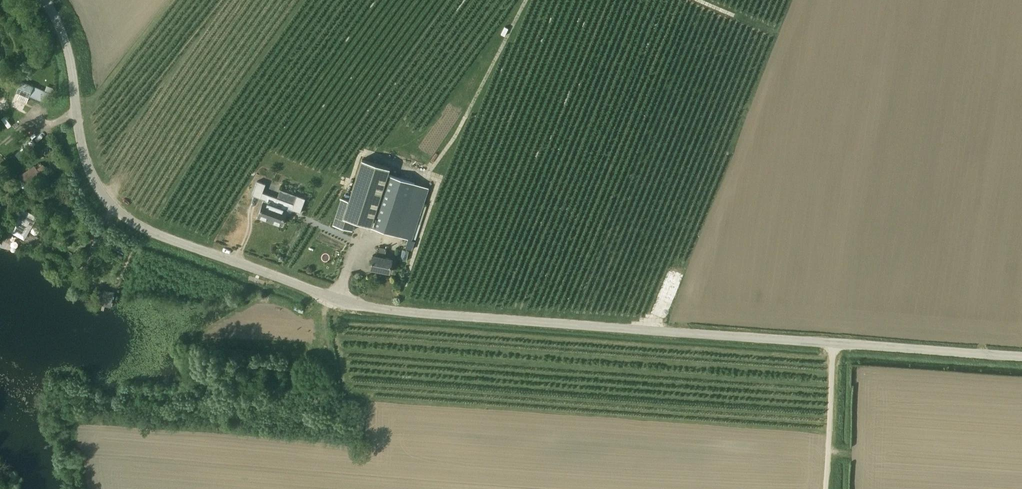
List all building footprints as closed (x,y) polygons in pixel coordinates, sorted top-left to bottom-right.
[(33,86),(21,81),(17,91),(29,96),(46,104),(47,103),(51,94),(53,88),(47,86),(45,91),(33,86)] [(12,103),(20,106),(23,101),(17,99),(19,93),(17,92),(12,103)] [(23,148),(15,154),(19,160),(27,153),(23,148)] [(352,220),(370,226),(370,227),(408,239),(412,241),(430,187),(388,174),(390,168),(362,159),(349,200),(343,217),(352,220)] [(34,166),(19,175),(25,184),(40,174),(34,166)] [(265,184),(257,181),(252,195),(265,200),(264,201),(258,216),(282,225),(287,210),(286,210),(287,208),(300,212),(305,198),(297,195),(294,204),(262,192),(265,184)] [(343,217),(349,200),(339,197),(330,224),(349,230),(352,220),(343,217)] [(24,235),(32,221),(22,215),(14,230),(24,235)] [(415,241),(412,241),(408,239),(405,248),(412,250),(415,241)] [(376,256),(373,255),(370,269),(390,273),(392,259),(385,257),(387,248),(378,247),(376,256)] [(66,261),(74,266),(79,256),(73,252),(71,254),(70,253),(66,261)] [(114,292),(102,289),(98,304),(111,307),(114,292)]
